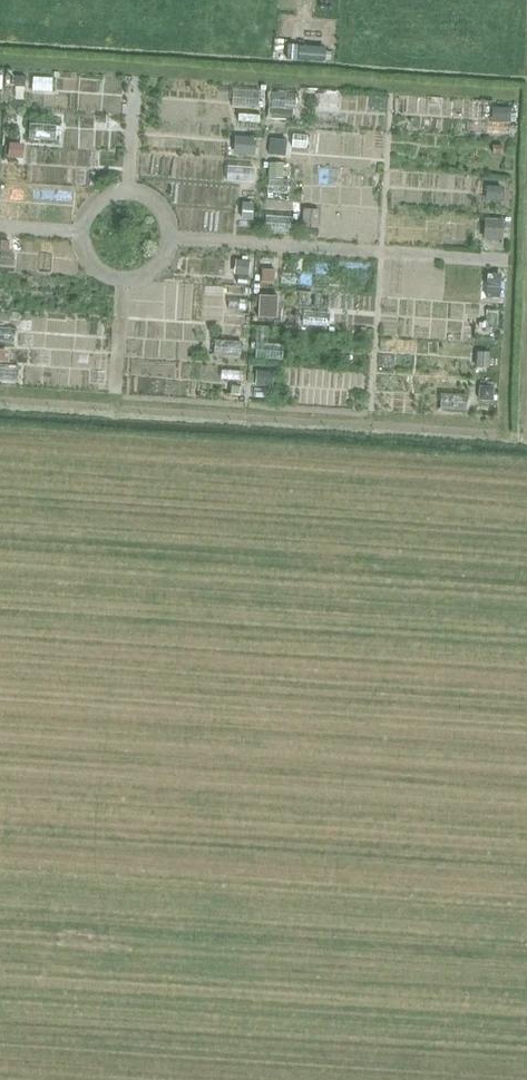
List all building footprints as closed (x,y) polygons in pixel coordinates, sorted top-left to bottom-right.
[(296,60),(297,46),(287,45),(286,60),(296,60)]
